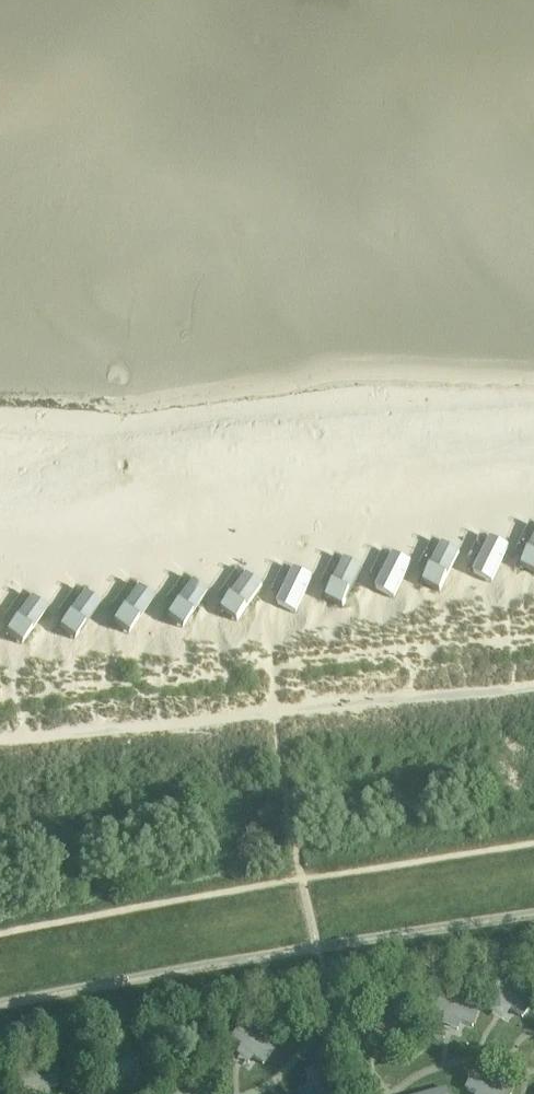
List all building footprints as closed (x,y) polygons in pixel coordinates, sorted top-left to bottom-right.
[(491,540),(474,575),(491,583),(508,548),(491,540)] [(521,568),(533,574),(533,541),(521,568)] [(423,584),(440,593),(459,554),(442,546),(423,584)] [(394,556),(376,590),(393,599),(411,564),(394,556)] [(325,600),(343,608),(362,569),(345,561),(325,600)] [(295,570),(278,605),(295,614),(312,579),(295,570)] [(247,576),(222,611),(237,622),(262,587),(247,576)] [(192,583),(167,618),(182,629),(208,594),(192,583)] [(138,589),(113,624),(128,635),(154,600),(138,589)] [(85,595),(59,629),(75,641),(100,606),(85,595)] [(31,599),(6,634),(22,646),(47,611),(31,599)] [(533,1007),(533,1003),(501,978),(490,993),(524,1019),(533,1007)] [(475,1028),(481,1011),(439,998),(433,1015),(475,1028)] [(416,1038),(392,1002),(376,1012),(401,1049),(416,1038)] [(276,1053),(241,1026),(230,1041),(265,1067),(276,1053)] [(323,1066),(306,1074),(315,1093),(336,1093),(323,1066)] [(57,1068),(15,1075),(18,1093),(24,1093),(61,1088),(57,1068)] [(475,1075),(466,1091),(471,1093),(510,1093),(475,1075)]
